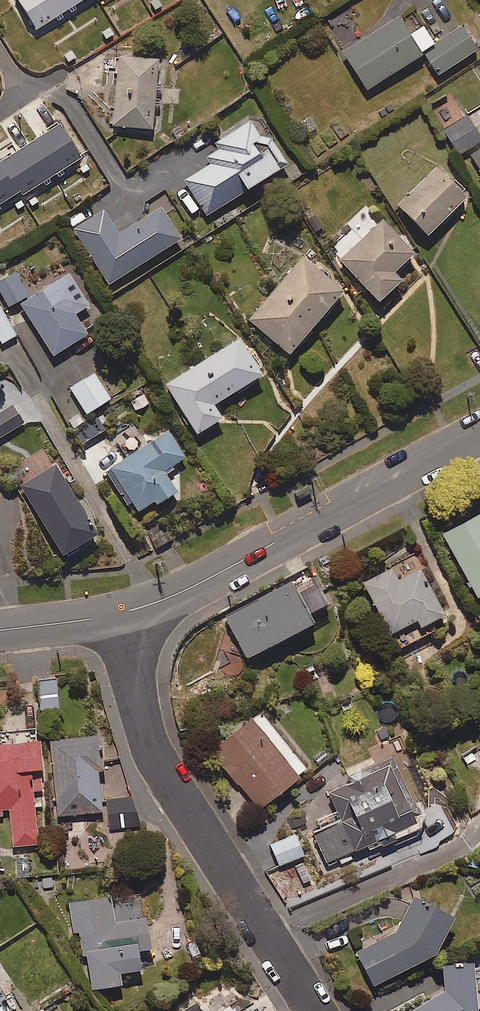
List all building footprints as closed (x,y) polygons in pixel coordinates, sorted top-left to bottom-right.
[(37,33),(91,0),(16,0),(37,33)] [(410,39),(399,21),(343,56),(366,94),(426,57),(439,78),(478,54),(463,29),(434,47),(424,31),(410,39)] [(159,62),(119,59),(114,130),(154,133),(159,62)] [(468,119),(445,132),(460,157),(479,145),(479,138),(468,119)] [(262,143),(251,125),(223,142),(217,154),(206,161),(210,167),(185,183),(208,219),(247,194),(250,197),(290,172),(269,138),(262,143)] [(60,127),(17,153),(12,144),(0,152),(0,209),(22,195),(24,198),(82,162),(60,127)] [(470,160),(479,176),(479,154),(470,160)] [(468,204),(437,171),(397,208),(429,241),(468,204)] [(182,243),(162,210),(119,237),(104,213),(74,231),(109,288),(182,243)] [(416,259),(384,224),(364,242),(353,229),(334,245),(346,258),(340,263),(380,308),(403,287),(395,278),(416,259)] [(346,297),(303,260),(249,323),(291,360),(346,297)] [(30,299),(15,274),(0,283),(0,294),(11,311),(20,306),(30,299)] [(30,299),(20,306),(54,361),(88,339),(76,319),(90,310),(69,277),(31,301),(30,299)] [(3,345),(16,338),(0,309),(0,341),(3,345)] [(263,382),(236,336),(226,342),(230,348),(166,386),(198,440),(223,425),(215,411),(263,382)] [(111,403),(92,375),(70,389),(89,418),(111,403)] [(10,401),(0,407),(0,433),(22,419),(10,401)] [(103,434),(95,422),(75,435),(84,448),(103,434)] [(187,463),(168,433),(106,474),(139,524),(179,498),(165,477),(187,463)] [(94,528),(54,462),(20,482),(60,548),(94,528)] [(440,530),(475,590),(479,588),(479,507),(440,530)] [(442,610),(414,554),(363,580),(387,628),(394,625),(403,642),(434,626),(429,616),(442,610)] [(331,607),(317,581),(297,592),(294,586),(229,621),(251,662),(317,626),(312,617),(331,607)] [(55,676),(36,677),(37,704),(56,704),(55,676)] [(304,764),(256,706),(208,747),(257,804),(304,764)] [(36,724),(0,728),(0,813),(8,812),(11,843),(36,840),(31,789),(41,788),(40,774),(27,776),(26,765),(40,763),(36,724)] [(101,765),(98,732),(49,736),(56,812),(100,808),(96,765),(101,765)] [(419,821),(389,754),(343,774),(338,762),(316,772),(319,778),(304,785),(313,805),(303,810),(326,862),(419,821)] [(137,825),(132,794),(105,797),(109,828),(137,825)] [(302,852),(293,831),(269,842),(278,863),(302,852)] [(425,905),(416,890),(410,893),(392,927),(354,949),(372,981),(433,946),(447,918),(436,899),(425,905)] [(111,910),(109,893),(68,899),(72,927),(77,927),(81,953),(84,952),(89,984),(119,979),(117,967),(138,963),(135,946),(148,944),(143,912),(120,916),(119,909),(111,910)] [(479,962),(471,963),(470,954),(440,957),(442,987),(402,1010),(475,1010),(475,1005),(479,1004),(479,965),(479,962)] [(176,1010),(234,1010),(219,985),(176,1010)]
